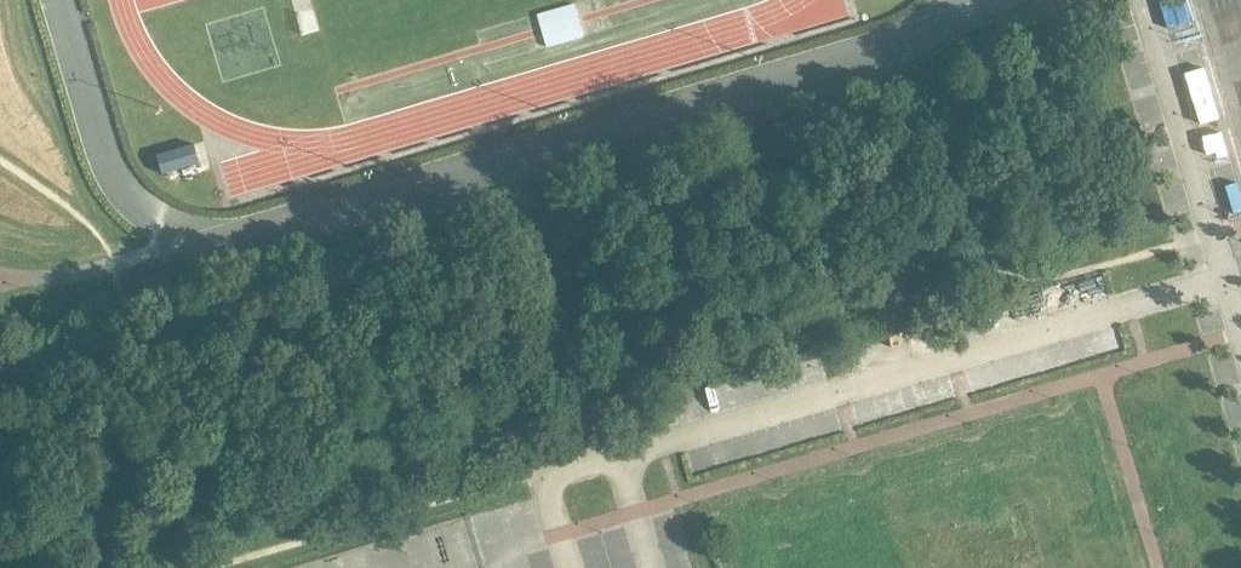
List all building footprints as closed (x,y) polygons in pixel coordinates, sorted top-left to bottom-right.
[(1201,18),(1240,8),(1240,0),(1196,0),(1201,18)] [(163,176),(202,165),(196,144),(157,155),(163,176)] [(588,563),(609,557),(602,535),(581,541),(588,563)] [(670,556),(674,567),(693,567),(687,550),(670,556)]
